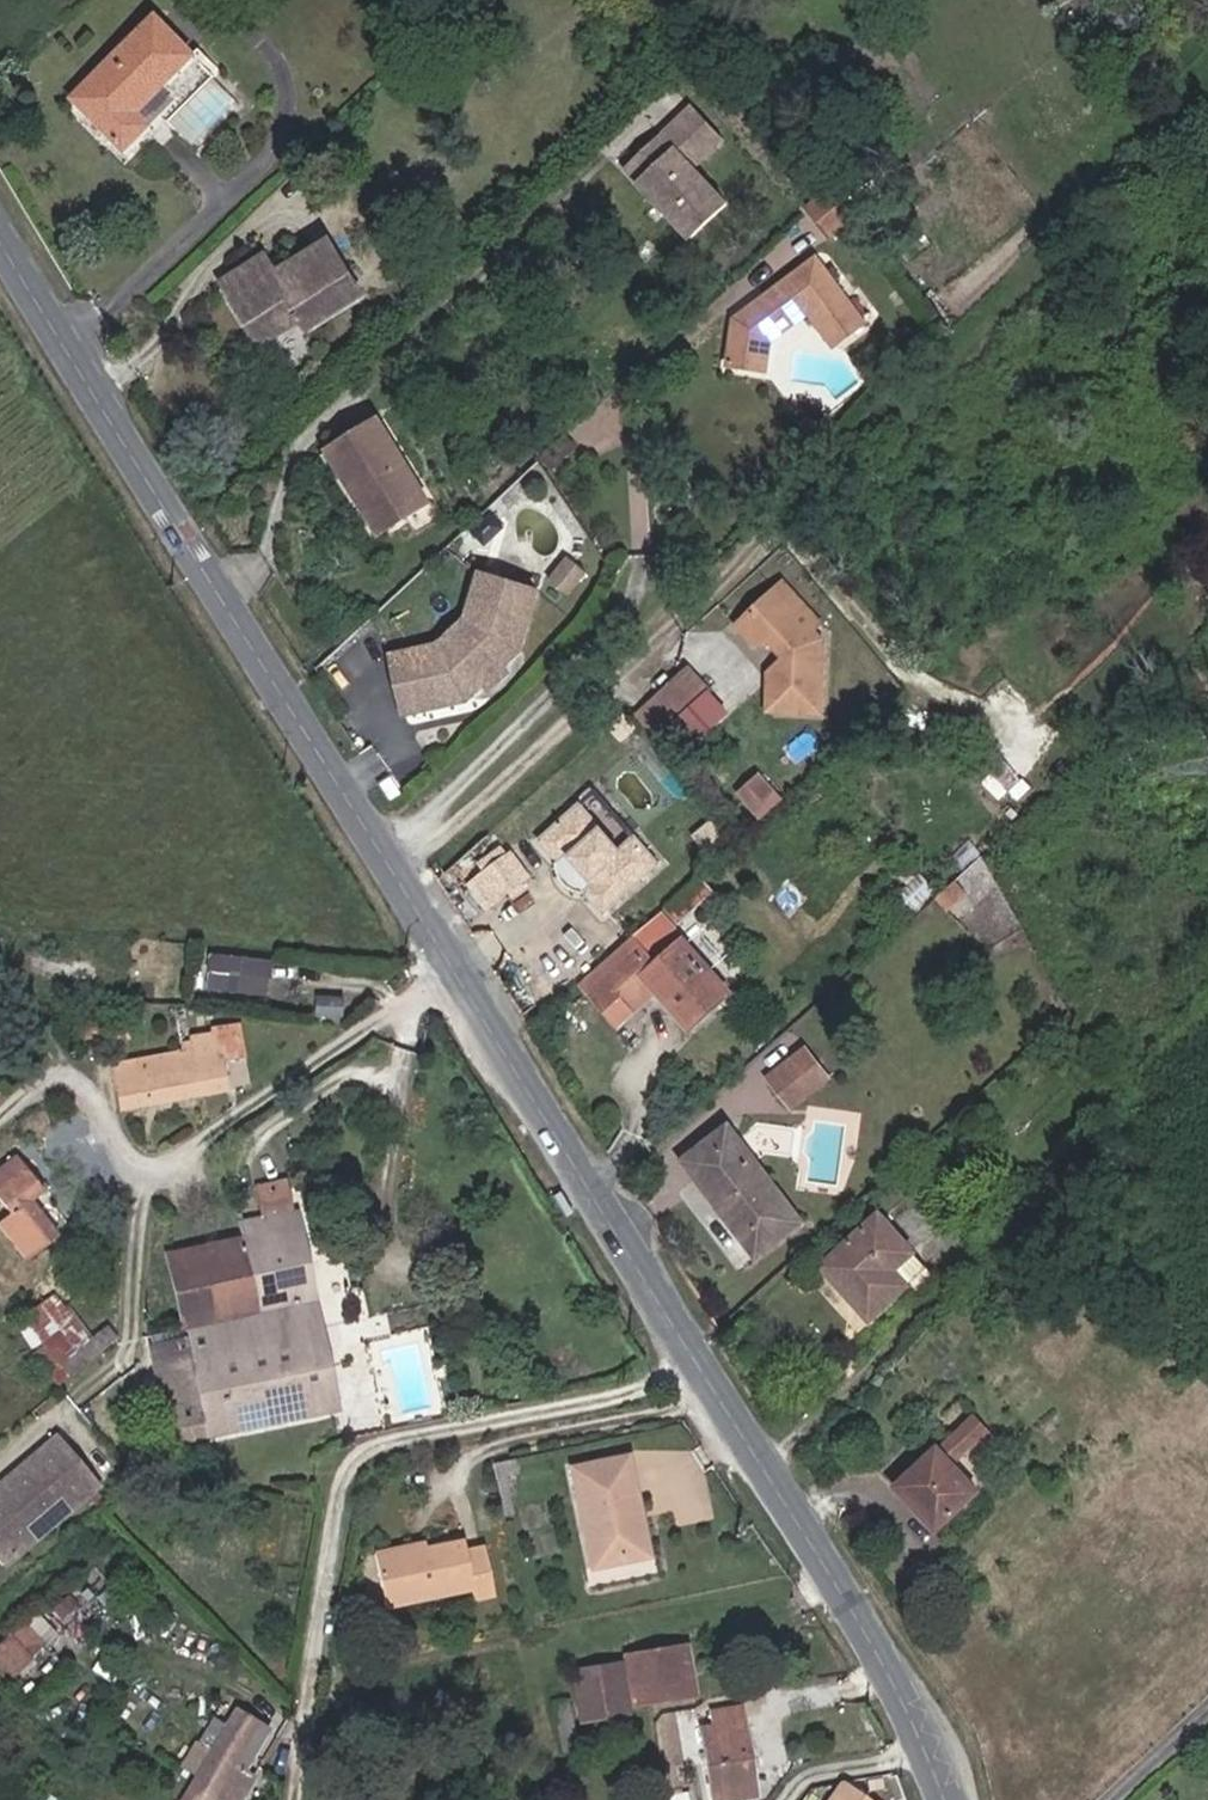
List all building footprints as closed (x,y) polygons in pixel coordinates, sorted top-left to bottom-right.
[(195,54),(159,17),(79,95),(129,147),(152,125),(138,110),(165,83),(195,54)] [(138,110),(152,125),(179,98),(165,83),(138,110)] [(707,156),(725,139),(692,103),(626,164),(661,202),(665,199),(674,209),(670,212),(693,237),(741,192),(707,156)] [(863,214),(839,184),(809,206),(833,237),(863,214)] [(364,293),(333,240),(278,271),(269,254),(227,278),(264,341),(305,319),(309,326),(364,293)] [(821,259),(739,319),(732,365),(769,370),(774,339),(811,311),(838,346),(867,324),(821,259)] [(381,420),(334,450),(381,531),(429,502),(381,420)] [(590,571),(571,555),(552,579),(571,594),(590,571)] [(476,601),(484,573),(473,569),(451,635),(439,646),(392,656),(397,682),(420,677),(418,663),(444,658),(481,626),(487,604),(476,601)] [(420,677),(397,682),(404,714),(467,701),(488,683),(505,668),(523,653),(542,592),(484,573),(476,601),(487,604),(481,626),(444,658),(418,663),(420,677)] [(807,631),(798,622),(797,607),(781,588),(742,624),(756,640),(775,642),(790,658),(772,674),(771,711),(825,712),(828,637),(820,629),(814,634),(807,631)] [(505,668),(488,683),(494,690),(511,675),(505,668)] [(712,693),(688,668),(651,701),(674,727),(712,693)] [(674,727),(651,701),(636,715),(658,742),(674,727)] [(779,804),(762,784),(742,802),(759,822),(779,804)] [(542,840),(560,861),(566,855),(592,885),(586,891),(609,915),(667,864),(640,832),(624,846),(586,802),(542,840)] [(487,897),(532,856),(512,834),(467,875),(487,897)] [(566,855),(560,861),(586,891),(592,885),(566,855)] [(713,890),(702,877),(669,906),(680,918),(713,890)] [(966,892),(956,880),(945,890),(938,896),(948,908),(966,892)] [(690,1029),(731,993),(664,915),(586,984),(620,1024),(659,991),(690,1029)] [(203,988),(268,994),(271,956),(206,950),(203,988)] [(184,1051),(114,1064),(123,1109),(223,1088),(218,1056),(234,1052),(231,1032),(213,1035),(213,1033),(190,1038),(191,1043),(182,1045),(184,1051)] [(791,1107),(829,1079),(808,1051),(771,1078),(791,1107)] [(756,1255),(801,1222),(731,1128),(687,1161),(756,1255)] [(14,1155),(0,1167),(0,1195),(12,1211),(0,1221),(0,1224),(26,1255),(56,1230),(31,1199),(42,1189),(14,1155)] [(243,1238),(264,1343),(321,1331),(297,1213),(291,1214),(286,1188),(262,1192),(267,1218),(239,1223),(243,1238)] [(880,1216),(824,1265),(849,1294),(852,1290),(860,1299),(857,1302),(871,1318),(908,1286),(920,1299),(938,1283),(880,1216)] [(205,1246),(218,1307),(228,1350),(264,1343),(243,1238),(205,1246)] [(168,1253),(179,1315),(218,1307),(205,1246),(168,1253)] [(59,1290),(17,1324),(64,1381),(106,1348),(59,1290)] [(179,1315),(182,1326),(184,1334),(147,1342),(167,1433),(204,1425),(190,1358),(228,1350),(218,1307),(179,1315)] [(204,1425),(204,1430),(205,1434),(335,1406),(321,1331),(264,1343),(228,1350),(190,1358),(204,1425)] [(938,1529),(978,1493),(954,1465),(975,1445),(980,1449),(992,1437),(975,1417),(899,1486),(938,1529)] [(93,1484),(53,1438),(0,1483),(0,1545),(9,1555),(93,1484)] [(650,1552),(626,1453),(569,1466),(594,1565),(650,1552)] [(515,1468),(512,1457),(493,1461),(496,1473),(501,1471),(515,1468)] [(501,1471),(496,1473),(506,1512),(510,1511),(501,1471)] [(493,1591),(486,1544),(467,1547),(465,1537),(414,1545),(413,1539),(378,1545),(386,1598),(472,1584),(474,1594),(493,1591)] [(24,1662),(3,1637),(0,1639),(0,1671),(6,1678),(24,1662)] [(625,1657),(633,1702),(693,1692),(685,1646),(625,1657)] [(741,1705),(710,1710),(713,1725),(700,1726),(712,1799),(722,1799),(756,1794),(741,1705)] [(179,1799),(212,1799),(214,1799),(240,1799),(255,1773),(244,1768),(234,1762),(256,1720),(231,1706),(206,1751),(192,1776),(179,1799)] [(244,1768),(267,1726),(256,1720),(234,1762),(244,1768)] [(191,1742),(177,1767),(192,1776),(206,1751),(191,1742)] [(835,1779),(832,1780),(823,1799),(877,1799),(835,1779)]
